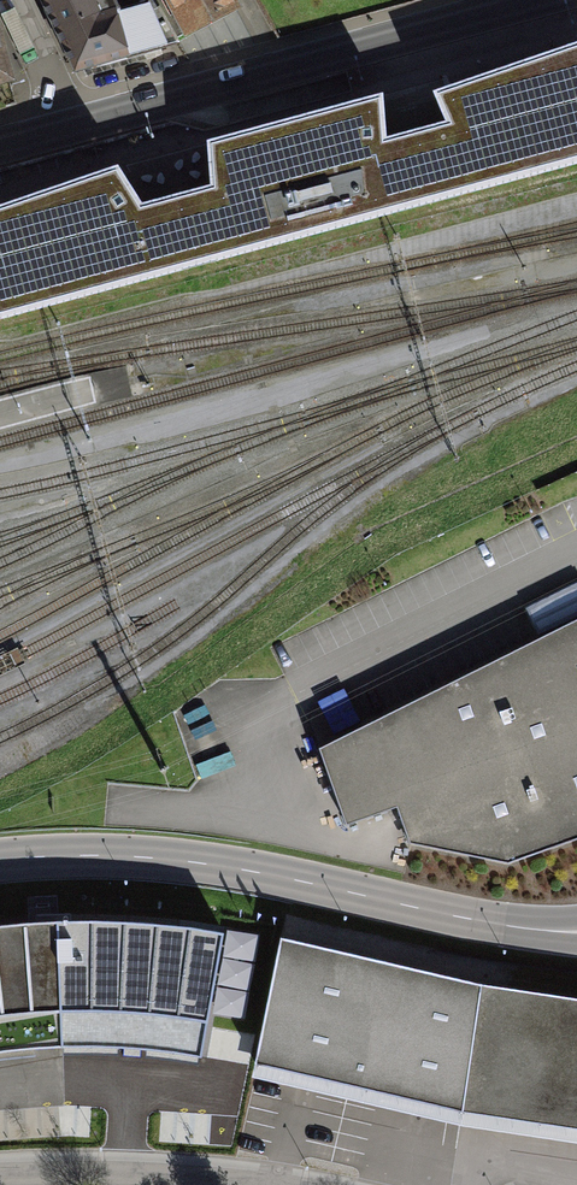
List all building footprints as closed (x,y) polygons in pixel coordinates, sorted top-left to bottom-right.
[(112,0),(60,0),(44,7),(74,71),(185,40),(182,34),(164,0),(157,0),(117,10),(112,0)] [(182,34),(239,2),(238,0),(164,0),(182,34)] [(0,37),(0,82),(11,79),(0,37)] [(124,290),(402,217),(576,167),(576,46),(432,85),(443,126),(419,132),(393,139),(382,98),(201,146),(212,188),(175,197),(134,208),(123,167),(0,200),(0,322),(124,290)] [(576,834),(576,623),(526,645),(312,750),(297,757),(326,828),(372,812),(386,844),(488,871),(576,834)] [(498,968),(299,920),(266,1059),(473,1111),(576,1127),(576,979),(498,968)] [(56,926),(0,929),(0,1054),(36,1051),(66,1052),(56,926)]
